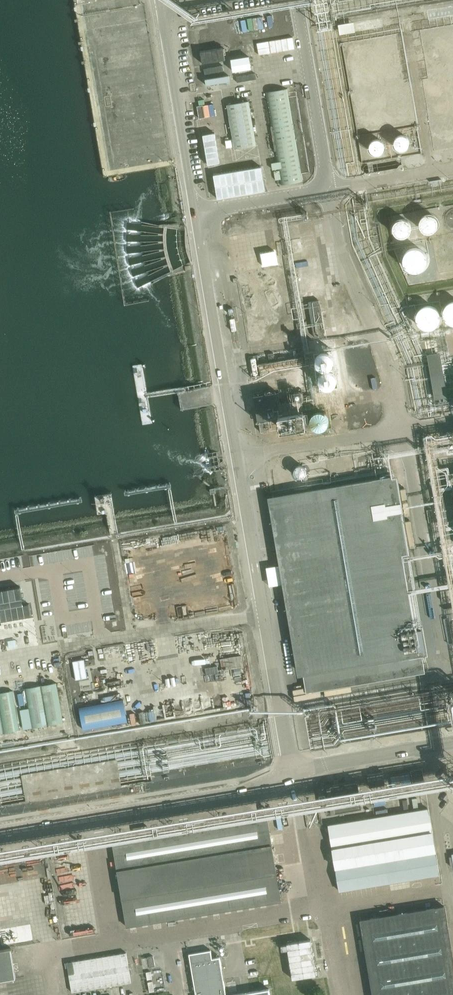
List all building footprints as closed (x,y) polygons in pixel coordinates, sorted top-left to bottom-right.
[(429,18),(452,14),(452,3),(427,8),(429,18)] [(339,23),(341,32),(385,25),(383,15),(339,23)] [(431,38),(433,40),(436,39),(438,37),(439,34),(437,32),(435,30),(432,31),(430,33),(429,36),(431,38)] [(433,53),(435,55),(438,54),(440,52),(441,49),(440,47),(437,45),(434,46),(432,48),(432,51),(433,53)] [(250,46),(231,49),(232,55),(251,52),(250,46)] [(223,47),(200,51),(202,64),(225,60),(223,47)] [(250,57),(231,60),(233,73),(252,70),(250,57)] [(435,68),(437,70),(440,69),(442,67),(443,64),(442,62),(439,60),(436,61),(434,63),(433,66),(435,68)] [(223,66),(204,69),(204,75),(224,71),(223,66)] [(256,73),(236,77),(237,82),(257,79),(256,73)] [(206,86),(230,82),(229,77),(205,80),(206,86)] [(430,90),(432,93),(434,95),(438,95),(441,94),(443,91),(444,88),(442,84),(440,82),(436,82),(433,83),(431,86),(430,90)] [(304,181),(288,88),(266,92),(281,185),(304,181)] [(394,96),(396,99),(398,101),(402,101),(405,100),(407,97),(408,93),(406,90),(403,88),(400,88),(397,89),(394,92),(394,96)] [(375,99),(377,102),(380,104),(383,105),(386,103),(389,100),(389,97),(387,93),(385,91),(381,91),(378,92),(376,95),(375,99)] [(358,102),(359,105),(362,107),(366,107),(369,106),(371,103),(371,100),(370,96),(367,94),(364,94),(360,95),(358,98),(358,102)] [(433,107),(435,110),(438,112),(441,112),(444,111),(446,108),(447,104),(445,101),(443,99),(439,99),(436,100),(434,103),(433,107)] [(250,101),(228,104),(235,149),(257,145),(250,101)] [(199,118),(205,117),(203,105),(197,106),(199,118)] [(397,114),(399,117),(402,120),(405,120),(408,119),(411,116),(411,112),(410,109),(407,107),(403,106),(400,108),(398,111),(397,114)] [(447,139),(451,140),(452,139),(452,125),(451,124),(447,125),(444,128),(443,132),(444,136),(447,139)] [(396,143),(399,146),(403,147),(407,146),(409,143),(410,139),(409,135),(407,132),(403,131),(399,132),(396,135),(395,139),(396,143)] [(371,147),(374,150),(378,151),(382,150),(384,147),(385,143),(384,140),(382,137),(378,136),(374,137),(371,140),(370,144),(371,147)] [(218,199),(258,192),(254,168),(214,175),(218,199)] [(437,225),(438,222),(438,220),(437,217),(435,215),(433,214),(430,213),(427,213),(425,213),(423,215),(421,217),(420,219),(420,222),(420,225),(421,227),(423,229),(426,230),(429,231),(431,230),(434,229),(436,227),(437,225)] [(410,230),(411,227),(410,224),(409,222),(407,220),(404,219),(401,218),(399,219),(396,221),(394,223),(394,226),(394,229),(395,231),(396,233),(399,235),(402,236),(404,235),(407,234),(409,232),(410,230)] [(427,260),(427,257),(427,255),(426,252),(425,250),(423,248),(421,246),(418,245),(415,245),(412,246),(410,247),(408,248),(406,251),(405,253),(404,256),(405,259),(405,261),(407,263),(409,265),(411,267),(414,268),(416,268),(419,267),(422,266),(424,265),(425,262),(427,260)] [(314,334),(315,337),(325,336),(324,333),(325,333),(320,304),(319,304),(319,300),(309,302),(309,306),(314,334)] [(452,300),(450,301),(448,303),(446,305),(445,307),(444,309),(444,312),(444,315),(445,317),(446,319),(448,321),(450,323),(452,324),(452,300)] [(440,318),(440,316),(440,313),(439,311),(438,309),(437,307),(435,305),(432,304),(430,303),(428,303),(425,304),(423,304),(421,306),(419,307),(417,309),(417,312),(416,314),(416,317),(416,319),(417,321),(419,323),(421,325),(423,326),(425,327),(427,328),(430,328),(432,327),(435,326),(436,324),(438,323),(439,320),(440,318)] [(335,356),(335,354),(335,351),(334,349),(333,346),(330,345),(328,344),(325,344),(323,344),(320,346),(318,347),(317,350),(317,352),(317,355),(318,357),(319,360),(321,361),(324,362),(327,362),(329,362),(332,361),(333,359),(335,356)] [(429,354),(436,400),(448,398),(441,352),(429,354)] [(338,377),(338,374),(338,371),(337,369),(336,367),(333,365),(331,364),(328,364),(326,365),(323,366),(321,368),(320,370),(319,373),(320,375),(321,378),(322,380),(324,382),(327,382),(329,383),(332,382),(334,381),(336,379),(338,377)] [(305,414),(302,400),(300,392),(288,393),(289,401),(280,402),(277,391),(254,396),(258,422),(260,422),(261,431),(271,429),(269,419),(279,418),(280,430),(307,426),(305,414)] [(328,421),(328,418),(327,415),(326,413),(324,411),(321,410),(318,409),(315,410),(312,411),(310,414),(309,416),(309,419),(310,422),(311,425),(314,427),(316,428),(319,428),(322,428),(325,426),(327,424),(328,421)] [(333,469),(340,467),(338,460),(331,461),(333,469)] [(398,475),(276,496),(268,497),(297,676),(303,675),(306,691),(362,682),(425,671),(424,663),(426,662),(425,655),(428,654),(409,541),(412,540),(408,513),(403,514),(398,475)] [(0,590),(0,621),(32,615),(30,604),(24,605),(21,587),(0,590)] [(57,683),(25,689),(32,730),(64,724),(57,683)] [(0,693),(0,735),(21,731),(13,690),(0,693)] [(124,701),(79,709),(83,731),(128,723),(124,701)] [(414,783),(425,781),(423,769),(412,771),(414,783)] [(368,776),(369,787),(384,785),(383,774),(368,776)] [(324,789),(328,812),(369,806),(365,783),(324,789)] [(339,892),(438,875),(439,875),(428,809),(328,825),(339,892)] [(281,901),(267,816),(112,842),(126,927),(281,901)] [(444,906),(360,920),(372,994),(452,994),(452,957),(444,906)] [(298,939),(287,941),(293,978),(317,975),(312,939),(298,941),(298,939)] [(0,949),(0,981),(16,978),(11,947),(0,949)] [(220,958),(213,958),(211,950),(190,954),(197,994),(226,994),(220,958)] [(127,952),(67,962),(72,992),(131,982),(127,952)]
